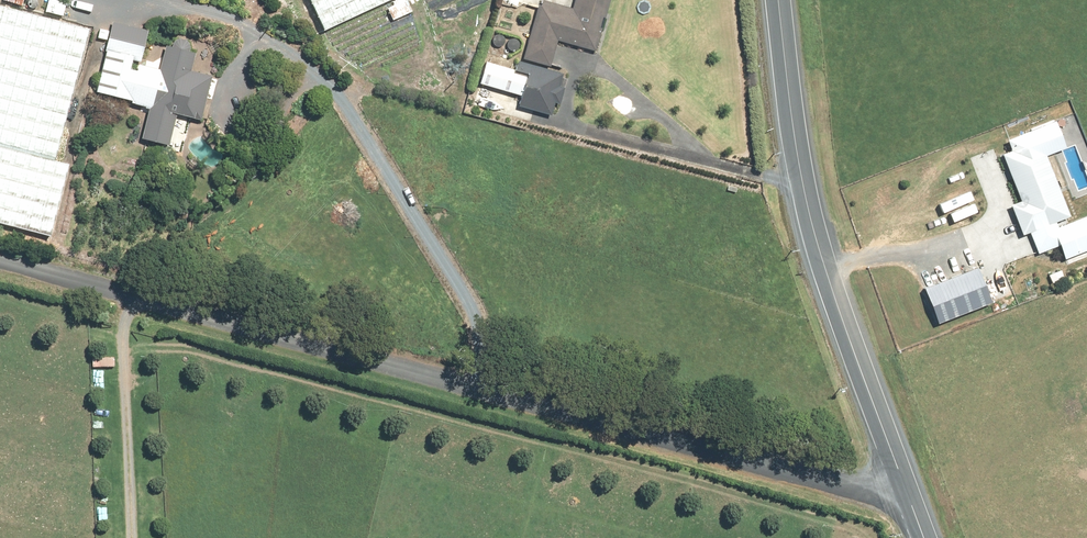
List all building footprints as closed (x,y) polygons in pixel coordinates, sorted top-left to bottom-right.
[(317,33),(388,0),(302,0),(317,33)] [(522,59),(548,67),(556,38),(595,49),(608,0),(575,0),(572,9),(538,0),(522,59)] [(50,236),(67,165),(56,162),(89,23),(0,2),(0,224),(50,236)] [(145,26),(107,19),(93,91),(150,102),(143,140),(166,145),(174,108),(202,114),(208,85),(178,79),(186,44),(161,39),(155,73),(138,63),(145,26)] [(564,75),(519,62),(517,70),(489,62),(482,85),(523,97),(520,106),(553,115),(557,101),(563,103),(567,89),(561,87),(564,75)] [(1009,207),(1020,235),(1029,232),(1037,253),(1051,247),(1057,262),(1086,251),(1086,215),(1051,229),(1050,226),(1070,218),(1035,128),(1006,139),(1011,152),(1001,155),(1020,202),(1009,207)] [(974,266),(916,290),(930,324),(988,301),(974,266)]
